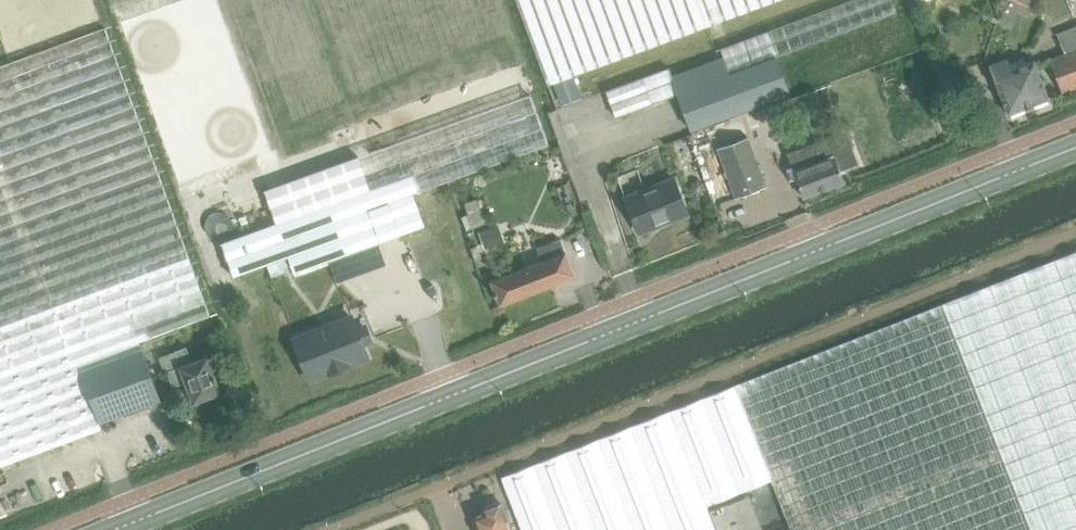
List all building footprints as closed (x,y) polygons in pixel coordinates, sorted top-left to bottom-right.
[(548,84),(775,0),(517,0),(548,84)] [(616,118),(678,95),(691,131),(771,101),(776,99),(791,94),(790,91),(799,88),(794,75),(785,78),(777,57),(897,13),(893,0),(852,0),(717,50),(720,57),(671,75),(669,69),(643,78),(607,92),(616,118)] [(210,317),(205,303),(206,303),(105,28),(3,65),(0,66),(0,467),(102,430),(100,423),(78,364),(140,342),(210,317)] [(1062,33),(1057,36),(1065,54),(1049,60),(1063,94),(1075,88),(1075,28),(1062,33)] [(1035,60),(1027,64),(1025,58),(1010,63),(1008,58),(990,65),(1008,114),(1050,98),(1035,60)] [(562,105),(582,98),(574,76),(554,83),(562,105)] [(277,223),(222,243),(234,277),(289,257),(295,273),(329,261),(330,261),(379,243),(408,233),(426,226),(414,195),(450,182),(550,146),(532,94),(265,190),(277,223)] [(776,99),(771,101),(769,106),(771,110),(775,112),(780,111),(782,106),(780,102),(776,99)] [(812,150),(792,157),(797,170),(794,171),(804,198),(805,197),(810,202),(820,199),(821,191),(844,182),(841,174),(859,167),(848,136),(829,143),(812,150)] [(748,138),(722,148),(740,196),(766,186),(748,138)] [(714,192),(729,186),(721,166),(707,171),(714,192)] [(638,229),(669,217),(671,220),(688,214),(674,179),(626,197),(638,229)] [(708,189),(706,183),(700,180),(694,183),(691,189),(693,195),(699,197),(705,195),(708,189)] [(486,223),(477,198),(465,203),(469,214),(462,217),(467,230),(486,223)] [(486,249),(506,242),(499,225),(479,232),(486,249)] [(561,240),(538,249),(542,261),(491,281),(500,305),(575,276),(561,240)] [(481,258),(477,246),(471,249),(475,260),(481,258)] [(502,478),(522,529),(763,529),(750,495),(710,511),(708,505),(772,480),(791,529),(788,529),(1075,529),(1075,252),(502,478)] [(352,317),(296,339),(312,379),(367,357),(362,343),(370,340),(365,327),(357,331),(352,317)] [(161,401),(140,342),(78,364),(100,423),(161,401)] [(221,392),(208,358),(193,363),(187,347),(176,351),(182,367),(169,372),(174,386),(187,382),(194,402),(206,398),(207,400),(219,396),(218,394),(221,392)] [(485,513),(473,517),(478,529),(513,529),(503,505),(501,505),(500,503),(493,504),(487,506),(483,510),(485,513)]
